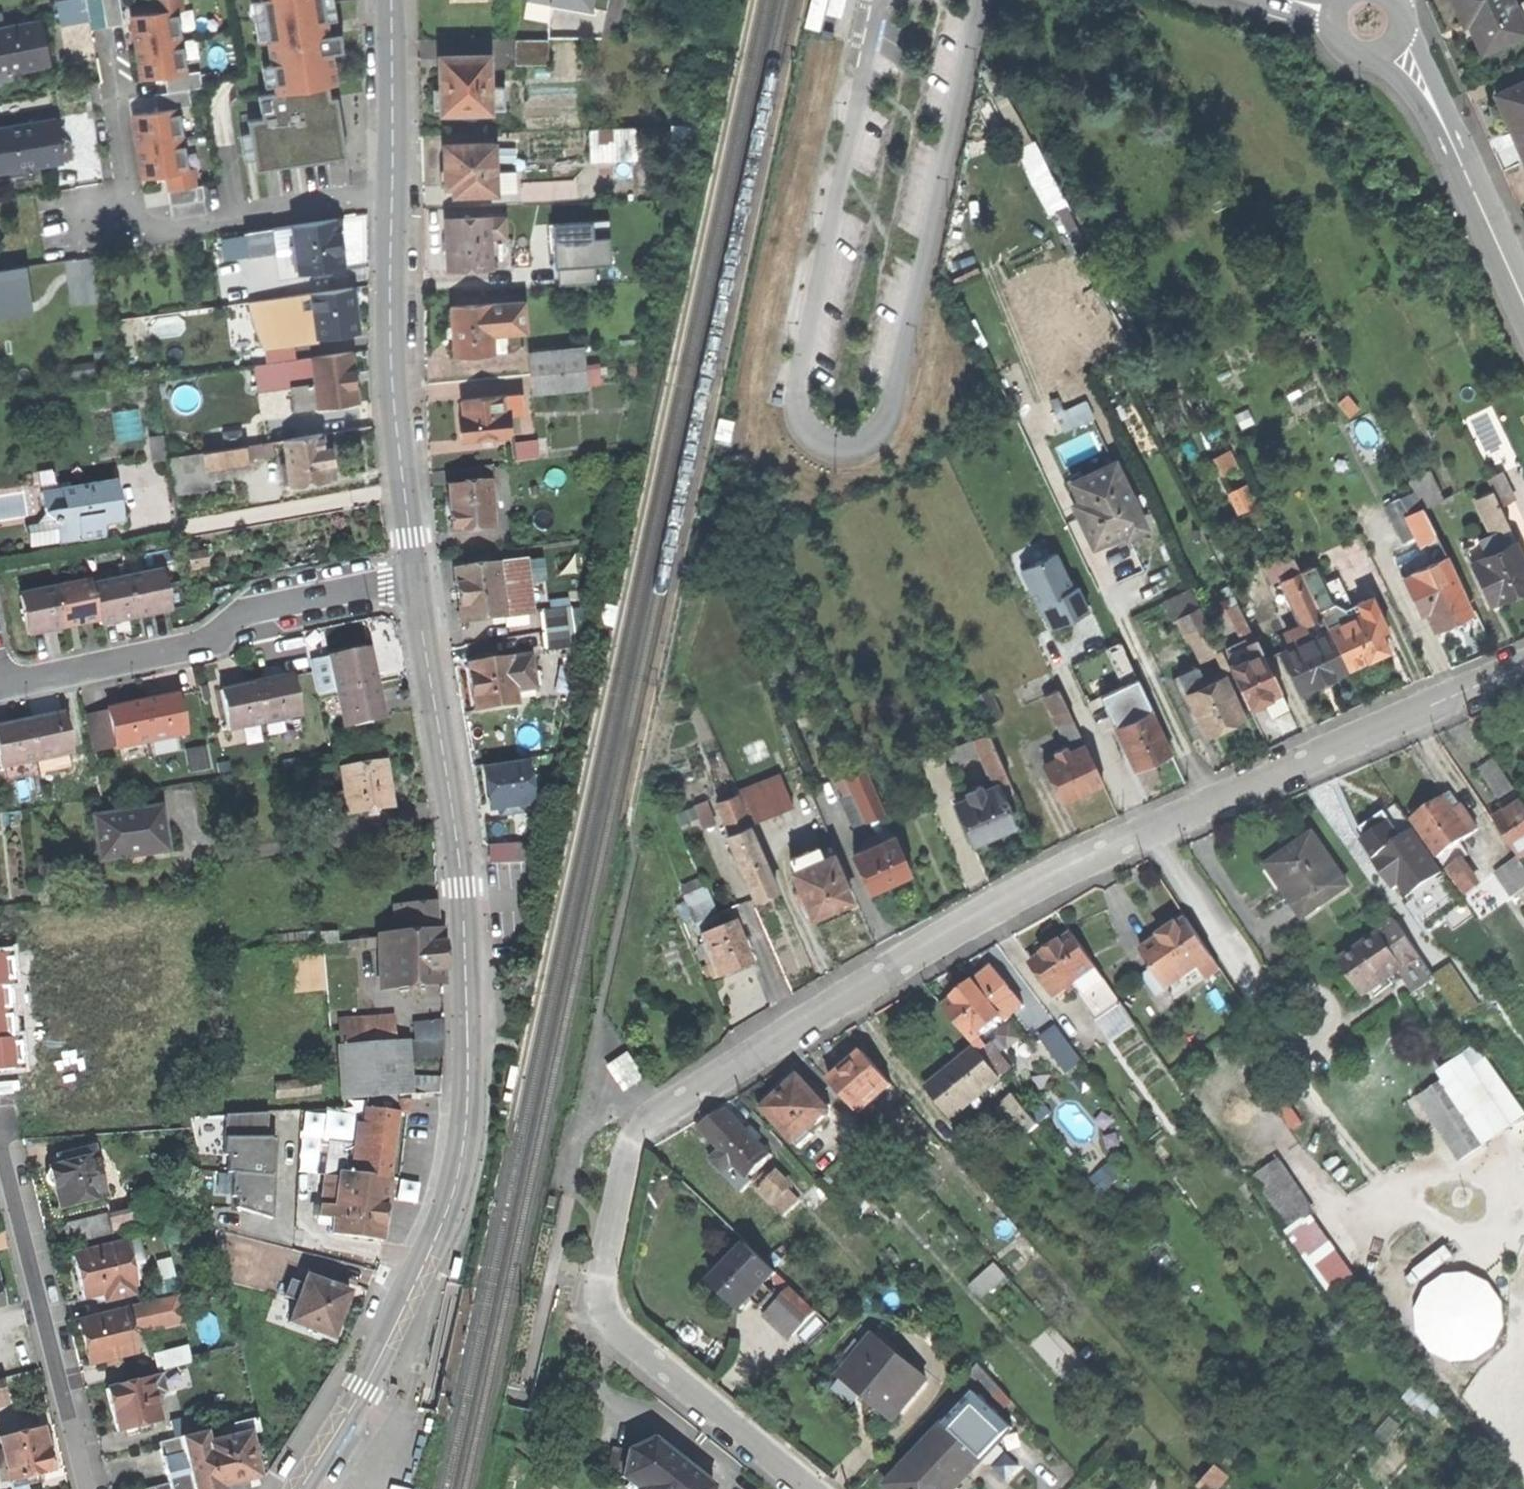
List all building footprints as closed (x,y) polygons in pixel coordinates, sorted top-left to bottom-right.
[(62,24),(92,18),(88,0),(57,0),(62,24)] [(152,12),(178,8),(184,7),(183,0),(151,0),(152,12)] [(291,167),(289,157),(345,147),(336,98),(330,99),(328,86),(336,85),(331,55),(343,53),(339,34),(328,36),(322,0),(260,0),(277,93),(258,96),(262,119),(247,122),(256,173),(291,167)] [(555,2),(542,0),(530,0),(527,19),(551,23),(555,2)] [(555,2),(592,8),(594,0),(542,0),(555,2)] [(800,27),(815,30),(822,0),(806,0),(800,27)] [(842,20),(846,0),(830,0),(826,16),(842,20)] [(1483,53),(1523,36),(1523,15),(1518,0),(1455,0),(1459,10),(1466,26),(1470,24),(1483,53)] [(140,79),(165,75),(188,72),(178,8),(152,12),(130,15),(140,79)] [(10,76),(8,67),(48,59),(45,41),(41,21),(0,29),(0,78),(10,76)] [(519,40),(519,64),(552,64),(551,39),(519,40)] [(495,110),(494,107),(494,86),(492,54),(444,56),(444,76),(445,89),(437,89),(438,107),(446,107),(446,112),(495,110)] [(165,75),(167,93),(189,90),(202,88),(199,70),(188,72),(165,75)] [(1497,95),(1507,119),(1513,133),(1519,131),(1523,143),(1523,83),(1497,95)] [(494,86),(494,107),(507,107),(507,86),(494,86)] [(153,95),(155,111),(180,107),(191,105),(189,90),(167,93),(153,95)] [(165,175),(190,171),(180,107),(155,111),(132,114),(141,178),(165,175)] [(7,167),(63,160),(61,140),(58,115),(0,122),(0,147),(5,150),(7,167)] [(673,127),(674,139),(692,138),(692,126),(673,127)] [(1035,139),(1017,148),(1052,216),(1070,207),(1035,139)] [(456,193),(498,191),(497,142),(447,144),(448,157),(448,165),(443,169),(443,181),(448,184),(448,186),(456,186),(456,193)] [(289,157),(291,167),(347,157),(345,147),(289,157)] [(195,170),(190,171),(165,175),(167,190),(198,186),(195,170)] [(302,272),(347,266),(344,242),(340,216),(295,222),(297,235),(298,241),(291,242),(292,250),(299,249),(302,272)] [(507,216),(489,217),(490,237),(508,236),(507,216)] [(452,268),(491,267),(490,237),(489,217),(450,218),(451,242),(452,268)] [(552,221),(555,282),(594,280),(593,261),(611,260),(609,218),(552,221)] [(248,242),(297,235),(295,222),(247,229),(248,242)] [(317,305),(322,337),(360,331),(357,309),(353,286),(315,291),(317,305)] [(298,308),(317,305),(315,291),(289,295),(291,309),(298,308)] [(526,300),(502,302),(504,318),(493,318),(495,334),(528,332),(526,300)] [(454,331),(456,356),(496,353),(495,334),(493,318),(504,318),(502,302),(452,306),(454,331)] [(253,332),(257,358),(284,354),(280,329),(253,332)] [(562,371),(587,368),(585,346),(530,352),(533,374),(562,371)] [(317,383),(320,406),(360,401),(358,377),(355,353),(314,358),(317,383)] [(300,385),(317,383),(314,358),(288,361),(291,386),(294,386),(300,385)] [(589,385),(587,368),(562,371),(563,388),(589,385)] [(534,391),(563,388),(562,371),(533,374),(534,391)] [(303,408),(320,406),(317,383),(300,385),(302,401),(303,408)] [(523,393),(509,394),(511,413),(525,412),(523,393)] [(462,426),(463,438),(513,433),(511,413),(509,394),(465,398),(466,415),(461,415),(462,426)] [(1062,426),(1095,418),(1090,399),(1057,407),(1062,426)] [(1488,450),(1506,442),(1490,408),(1473,416),(1488,450)] [(715,416),(710,438),(725,441),(730,419),(715,416)] [(152,435),(155,458),(166,457),(164,434),(152,435)] [(294,484),(331,479),(329,464),(336,463),(336,456),(334,447),(326,448),(325,434),(288,439),(291,460),(285,461),(287,479),(294,478),(294,484)] [(231,446),(233,459),(275,453),(273,440),(231,446)] [(169,454),(172,485),(252,477),(251,463),(197,468),(195,451),(169,454)] [(1074,508),(1093,548),(1113,538),(1125,532),(1127,538),(1144,530),(1114,465),(1071,485),(1080,505),(1074,508)] [(449,470),(450,486),(495,482),(494,466),(449,470)] [(38,469),(38,484),(56,483),(55,468),(38,469)] [(1410,483),(1415,493),(1423,510),(1442,502),(1428,474),(1410,483)] [(57,540),(58,544),(105,537),(103,525),(122,522),(119,501),(116,480),(41,490),(44,514),(54,513),(55,522),(57,540)] [(452,506),(454,530),(493,527),(490,490),(496,489),(495,482),(450,486),(452,506)] [(1484,505),(1497,534),(1510,529),(1494,492),(1478,499),(1481,506),(1484,505)] [(1420,542),(1423,546),(1437,539),(1429,523),(1423,510),(1415,493),(1386,507),(1406,549),(1420,542)] [(1442,502),(1423,510),(1429,523),(1447,514),(1442,502)] [(1481,506),(1494,536),(1497,534),(1484,505),(1481,506)] [(29,544),(57,540),(55,522),(27,526),(29,544)] [(1488,538),(1495,554),(1517,544),(1510,529),(1497,534),(1494,536),(1488,538)] [(1472,545),(1479,561),(1495,554),(1488,538),(1472,545)] [(1423,546),(1429,559),(1440,582),(1453,576),(1454,575),(1437,539),(1423,546)] [(1498,602),(1516,594),(1523,591),(1523,561),(1517,544),(1495,554),(1479,561),(1498,602)] [(1047,627),(1087,608),(1058,546),(1017,566),(1047,627)] [(1271,576),(1298,564),(1291,548),(1264,561),(1271,576)] [(1428,619),(1437,638),(1456,628),(1475,619),(1453,576),(1440,582),(1429,559),(1399,574),(1422,622),(1428,619)] [(526,561),(504,564),(505,570),(499,571),(505,617),(533,613),(526,561)] [(1489,606),(1498,602),(1479,561),(1471,564),(1489,606)] [(459,597),(463,622),(505,617),(499,571),(505,570),(504,564),(456,570),(459,597)] [(1323,618),(1324,621),(1333,616),(1310,568),(1301,572),(1308,587),(1323,618)] [(1282,599),(1293,594),(1308,587),(1301,572),(1299,569),(1274,581),(1282,599)] [(123,577),(131,616),(150,612),(167,608),(159,570),(123,577)] [(114,619),(131,616),(123,577),(89,585),(96,617),(97,623),(114,619)] [(77,622),(96,617),(89,585),(88,579),(52,587),(60,625),(77,622)] [(41,629),(60,625),(52,587),(17,594),(25,632),(41,629)] [(1308,625),(1323,618),(1308,587),(1293,594),(1308,625)] [(1164,602),(1172,619),(1182,615),(1200,607),(1192,590),(1164,602)] [(1329,631),(1347,670),(1369,659),(1388,650),(1380,633),(1388,629),(1374,601),(1364,605),(1367,611),(1328,630),(1329,631)] [(1324,621),(1328,630),(1367,611),(1364,605),(1363,602),(1333,616),(1324,621)] [(1228,609),(1234,622),(1244,618),(1238,604),(1228,609)] [(573,607),(543,610),(548,648),(568,646),(566,665),(576,665),(578,643),(573,607)] [(1210,628),(1200,607),(1182,615),(1203,659),(1217,653),(1206,630),(1210,628)] [(1323,681),(1347,670),(1329,631),(1281,654),(1299,693),(1323,681)] [(1247,644),(1253,656),(1261,652),(1256,640),(1247,644)] [(1117,671),(1118,670),(1130,665),(1120,642),(1107,649),(1117,671)] [(329,654),(337,689),(375,682),(371,666),(367,646),(329,654)] [(1229,667),(1248,707),(1251,705),(1252,708),(1261,703),(1271,699),(1270,697),(1280,692),(1261,652),(1253,656),(1229,667)] [(531,655),(517,657),(519,668),(512,669),(515,688),(534,685),(532,671),(534,670),(531,655)] [(517,657),(469,665),(472,687),(476,709),(518,702),(515,688),(512,669),(519,668),(517,657)] [(1118,670),(1133,702),(1145,697),(1130,665),(1118,670)] [(1179,676),(1188,694),(1206,685),(1198,667),(1179,676)] [(1037,678),(1045,696),(1059,690),(1051,672),(1037,678)] [(255,682),(263,720),(300,712),(292,674),(273,678),(255,682)] [(1188,694),(1207,734),(1224,726),(1243,717),(1224,677),(1206,685),(1188,694)] [(229,727),(263,720),(255,682),(237,685),(221,689),(229,727)] [(337,689),(344,724),(382,717),(378,700),(375,682),(337,689)] [(975,695),(987,723),(1003,716),(991,688),(975,695)] [(1045,696),(1059,726),(1072,720),(1059,690),(1045,696)] [(141,700),(149,739),(184,732),(176,693),(156,697),(141,700)] [(1121,708),(1128,722),(1152,711),(1145,697),(1133,702),(1121,708)] [(114,746),(149,739),(141,700),(122,704),(106,707),(114,746)] [(93,750),(114,746),(106,707),(85,712),(93,750)] [(1151,760),(1170,751),(1152,711),(1128,722),(1115,727),(1134,768),(1151,760)] [(26,719),(34,757),(69,750),(62,712),(45,715),(26,719)] [(34,757),(26,719),(7,722),(0,724),(0,763),(34,757)] [(976,738),(997,786),(1009,781),(988,732),(976,738)] [(953,766),(977,755),(971,740),(947,750),(953,766)] [(1044,764),(1061,803),(1082,793),(1103,784),(1085,745),(1068,752),(1066,747),(1055,752),(1057,758),(1044,764)] [(338,812),(393,804),(389,783),(386,759),(341,766),(345,791),(335,793),(338,812)] [(1513,788),(1501,759),(1486,765),(1498,794),(1513,788)] [(493,808),(500,807),(524,804),(532,802),(527,762),(487,768),(490,789),(493,808)] [(857,788),(874,830),(889,824),(866,769),(851,775),(852,776),(857,788)] [(780,775),(766,781),(778,811),(792,805),(780,775)] [(850,791),(857,788),(852,776),(845,779),(850,791)] [(766,781),(752,786),(765,816),(778,811),(766,781)] [(955,804),(973,843),(995,833),(1014,825),(997,786),(983,792),(980,785),(967,791),(970,798),(955,804)] [(738,792),(739,794),(750,822),(765,816),(752,786),(738,792)] [(718,802),(730,832),(749,824),(751,823),(750,822),(739,794),(718,802)] [(701,820),(715,816),(709,797),(695,802),(701,820)] [(1415,820),(1439,857),(1462,842),(1473,835),(1464,820),(1470,817),(1463,807),(1456,811),(1448,799),(1431,810),(1415,820)] [(1496,821),(1521,859),(1523,857),(1523,803),(1509,813),(1496,821)] [(91,813),(97,858),(161,850),(159,837),(158,828),(164,827),(161,804),(91,813)] [(525,812),(524,804),(500,807),(501,815),(525,812)] [(1479,831),(1470,817),(1464,820),(1473,835),(1479,831)] [(729,832),(736,850),(756,842),(749,824),(730,832),(729,832)] [(1395,847),(1381,857),(1392,872),(1386,876),(1395,889),(1401,885),(1409,898),(1412,896),(1426,886),(1442,875),(1414,834),(1395,847)] [(854,853),(870,889),(891,881),(911,872),(896,835),(854,853)] [(1269,867),(1304,919),(1349,889),(1314,837),(1290,854),(1269,867)] [(736,850),(755,896),(765,892),(775,888),(756,842),(736,850)] [(1470,854),(1462,842),(1439,857),(1450,872),(1451,871),(1463,863),(1461,860),(1470,854)] [(491,845),(492,863),(520,861),(519,843),(491,845)] [(790,858),(795,870),(813,863),(808,851),(790,858)] [(813,863),(795,870),(793,870),(811,917),(825,911),(833,908),(834,910),(835,913),(849,907),(847,903),(850,901),(832,855),(813,863)] [(1513,897),(1523,890),(1523,864),(1521,859),(1498,874),(1513,897)] [(1479,888),(1463,863),(1451,871),(1467,896),(1479,888)] [(686,894),(697,922),(718,914),(707,886),(686,894)] [(1433,895),(1426,886),(1412,896),(1419,905),(1433,895)] [(1481,923),(1459,890),(1448,897),(1471,929),(1481,923)] [(396,930),(437,928),(436,902),(408,902),(408,921),(396,921),(396,930)] [(1485,916),(1491,924),(1512,910),(1506,902),(1485,916)] [(735,920),(702,934),(720,977),(738,970),(754,963),(735,920)] [(1154,967),(1169,990),(1203,968),(1210,978),(1222,971),(1189,920),(1176,928),(1175,926),(1168,930),(1162,934),(1164,937),(1143,951),(1154,967)] [(1397,921),(1381,932),(1406,969),(1414,964),(1428,985),(1437,978),(1435,975),(1420,954),(1397,921)] [(1489,934),(1481,923),(1471,929),(1479,941),(1489,934)] [(441,928),(437,928),(396,930),(385,930),(386,978),(442,977),(442,951),(441,928)] [(1381,932),(1341,960),(1353,978),(1366,997),(1386,983),(1390,989),(1397,984),(1393,978),(1406,969),(1381,932)] [(1053,951),(1035,964),(1057,996),(1097,967),(1074,936),(1053,951)] [(1434,944),(1420,954),(1435,975),(1449,965),(1434,944)] [(294,990),(326,988),(324,951),(293,952),(294,990)] [(1123,1005),(1097,967),(1057,996),(1061,1001),(1077,990),(1099,1022),(1123,1005)] [(1157,998),(1169,990),(1154,967),(1142,975),(1157,998)] [(996,970),(977,985),(1004,1019),(1006,1022),(1025,1007),(996,970)] [(947,1009),(973,1043),(979,1038),(1004,1019),(977,985),(975,982),(961,993),(954,999),(956,1002),(947,1009)] [(415,1018),(415,1038),(444,1037),(443,1017),(415,1018)] [(341,1020),(342,1043),(396,1041),(395,1018),(341,1020)] [(1057,1023),(1040,1036),(1068,1071),(1085,1058),(1057,1023)] [(415,1038),(396,1041),(398,1077),(441,1077),(444,1037),(415,1038)] [(973,1043),(978,1049),(981,1053),(987,1048),(979,1038),(973,1043)] [(342,1043),(344,1106),(364,1108),(394,1111),(401,1111),(398,1077),(396,1041),(342,1043)] [(1523,1113),(1474,1043),(1431,1073),(1438,1083),(1404,1107),(1447,1168),(1523,1113)] [(987,1048),(981,1053),(1001,1077),(1009,1071),(990,1046),(987,1048)] [(978,1049),(959,1063),(984,1094),(1003,1080),(1001,1077),(981,1053),(978,1049)] [(832,1082),(861,1115),(892,1087),(864,1054),(846,1070),(832,1082)] [(615,1085),(640,1087),(645,1057),(613,1055),(615,1085)] [(929,1088),(953,1119),(984,1094),(959,1063),(944,1076),(929,1088)] [(762,1105),(801,1148),(814,1135),(810,1130),(831,1111),(802,1079),(792,1088),(787,1082),(775,1093),(762,1105)] [(278,1084),(279,1094),(299,1093),(298,1082),(278,1084)] [(1015,1095),(1005,1103),(1030,1133),(1039,1125),(1015,1095)] [(332,1233),(382,1237),(389,1158),(392,1132),(394,1111),(364,1108),(363,1124),(355,1123),(353,1145),(328,1143),(327,1153),(319,1152),(317,1171),(326,1172),(323,1204),(335,1205),(332,1233)] [(401,1111),(394,1111),(392,1132),(435,1136),(437,1115),(401,1111)] [(724,1152),(750,1178),(772,1155),(728,1111),(713,1120),(699,1128),(724,1152)] [(266,1116),(224,1117),(222,1157),(227,1157),(226,1174),(232,1174),(231,1198),(235,1198),(235,1210),(270,1220),(273,1140),(265,1140),(266,1116)] [(59,1196),(62,1208),(105,1197),(93,1148),(58,1156),(59,1164),(51,1166),(43,1174),(44,1181),(47,1185),(57,1187),(59,1196)] [(747,1181),(750,1178),(724,1152),(713,1163),(744,1193),(751,1186),(747,1181)] [(1357,1271),(1279,1154),(1250,1173),(1330,1291),(1357,1271)] [(1097,1173),(1104,1182),(1117,1172),(1109,1163),(1097,1173)] [(765,1177),(756,1186),(775,1204),(787,1191),(773,1178),(770,1182),(765,1177)] [(108,1216),(111,1228),(128,1224),(125,1212),(108,1216)] [(61,1226),(66,1246),(102,1236),(97,1216),(61,1226)] [(228,1221),(227,1239),(267,1241),(268,1222),(228,1221)] [(296,1224),(268,1222),(267,1241),(295,1242),(296,1224)] [(102,1293),(105,1302),(132,1295),(130,1286),(136,1284),(124,1241),(71,1255),(78,1279),(83,1298),(102,1293)] [(748,1245),(713,1281),(728,1296),(743,1310),(754,1299),(766,1286),(778,1274),(748,1245)] [(457,1267),(467,1269),(470,1256),(460,1253),(457,1267)] [(306,1268),(304,1276),(327,1284),(330,1277),(306,1268)] [(1497,1286),(1485,1276),(1470,1271),(1454,1271),(1439,1276),(1426,1286),(1418,1300),(1415,1315),(1417,1331),(1425,1345),(1437,1356),(1451,1362),(1467,1363),(1483,1358),(1495,1348),(1502,1339),(1507,1328),(1508,1314),(1505,1300),(1497,1286)] [(304,1276),(301,1283),(295,1299),(288,1319),(330,1334),(337,1313),(346,1291),(327,1284),(304,1276)] [(145,1283),(148,1296),(171,1291),(168,1278),(145,1283)] [(281,1294),(295,1299),(301,1283),(287,1278),(281,1294)] [(774,1293),(766,1286),(754,1299),(761,1306),(774,1293)] [(793,1287),(779,1301),(806,1326),(819,1312),(793,1287)] [(178,1295),(134,1306),(138,1321),(147,1319),(149,1329),(185,1320),(178,1295)] [(767,1315),(793,1339),(806,1326),(779,1301),(767,1315)] [(85,1343),(89,1361),(134,1350),(127,1324),(138,1321),(134,1306),(79,1321),(85,1343)] [(879,1407),(895,1420),(927,1381),(874,1339),(846,1372),(870,1391),(866,1396),(879,1407)] [(150,1353),(154,1370),(189,1362),(185,1345),(150,1353)] [(6,1374),(9,1389),(41,1381),(38,1366),(6,1374)] [(150,1380),(154,1396),(164,1394),(161,1377),(150,1380)] [(136,1427),(150,1423),(160,1421),(154,1396),(150,1380),(106,1390),(111,1410),(116,1431),(136,1427)] [(953,1484),(957,1488),(985,1460),(980,1455),(993,1442),(998,1446),(1014,1430),(975,1393),(922,1448),(925,1451),(911,1465),(908,1463),(887,1485),(891,1488),(948,1488),(953,1484)] [(255,1416),(232,1422),(235,1435),(248,1432),(254,1458),(264,1456),(255,1416)] [(166,1423),(170,1438),(180,1436),(193,1432),(190,1417),(166,1423)] [(220,1439),(205,1443),(211,1468),(215,1486),(219,1485),(238,1481),(258,1476),(254,1458),(248,1432),(235,1435),(232,1422),(217,1425),(220,1439)] [(152,1430),(150,1423),(136,1427),(137,1434),(152,1430)] [(11,1488),(25,1488),(24,1486),(38,1483),(36,1473),(54,1469),(49,1446),(44,1427),(0,1437),(0,1444),(2,1452),(0,1452),(0,1468),(6,1466),(11,1488)] [(193,1432),(180,1436),(188,1473),(211,1468),(205,1443),(202,1430),(193,1432)] [(168,1485),(169,1488),(192,1488),(188,1473),(180,1436),(170,1438),(158,1441),(164,1468),(168,1485)] [(623,1479),(635,1488),(714,1488),(714,1487),(691,1469),(678,1459),(654,1440),(628,1452),(623,1479)] [(608,1477),(623,1479),(628,1452),(613,1450),(608,1477)] [(685,1457),(678,1459),(691,1469),(692,1462),(688,1459),(685,1457)] [(1201,1488),(1215,1488),(1235,1467),(1226,1460),(1200,1488),(1201,1488)] [(188,1473),(192,1488),(220,1488),(219,1485),(215,1486),(211,1468),(188,1473)]
